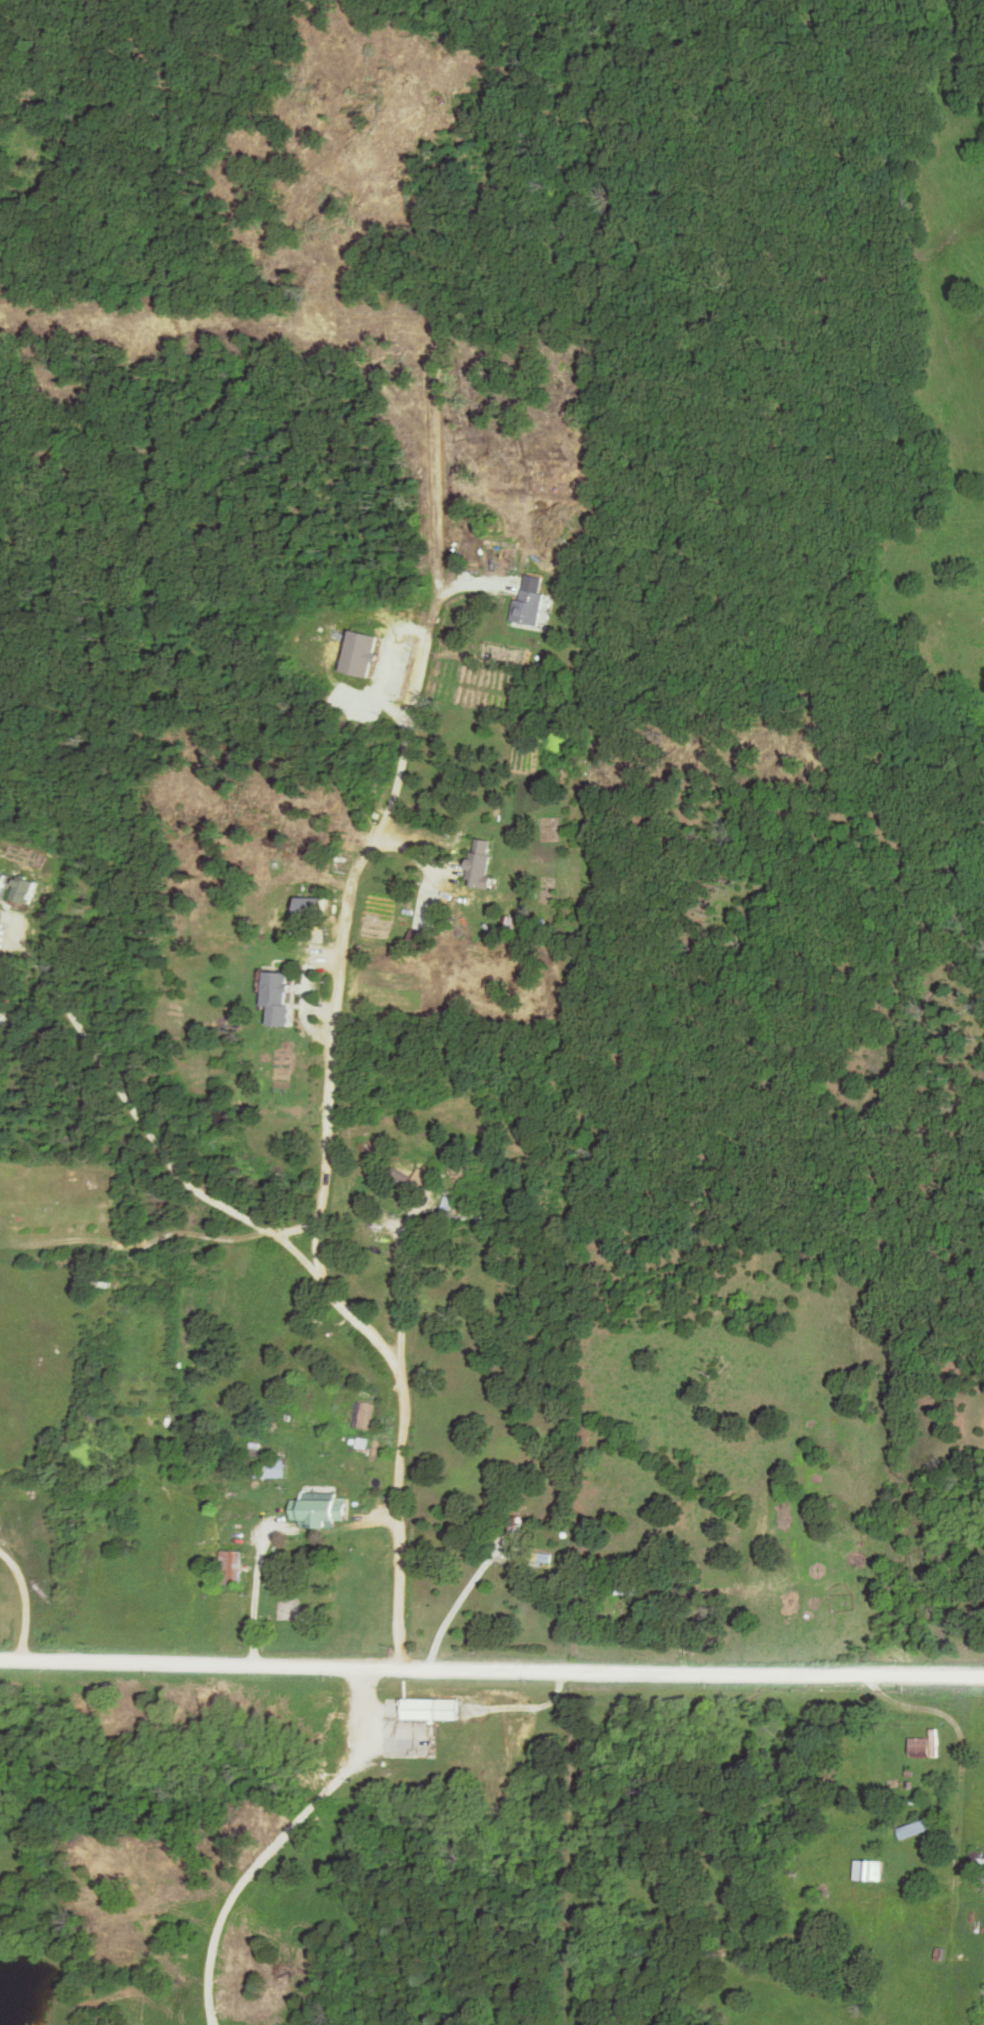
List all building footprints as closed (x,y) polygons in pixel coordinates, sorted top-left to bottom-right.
[(544,594),(519,589),(513,622),(538,626),(544,594)] [(469,881),(489,882),(491,840),(470,839),(469,881)] [(0,869),(0,897),(7,900),(16,875),(0,869)] [(290,972),(261,972),(261,1006),(290,1006),(290,972)] [(388,1176),(420,1196),(433,1177),(420,1169),(414,1178),(395,1166),(388,1176)] [(262,1478),(286,1478),(286,1460),(262,1460),(262,1478)] [(336,1492),(302,1492),(302,1500),(291,1500),(291,1521),(300,1521),(300,1528),(336,1528),(336,1492)] [(505,1516),(505,1537),(527,1537),(527,1516),(505,1516)] [(220,1584),(245,1584),(245,1551),(220,1551),(220,1584)] [(463,1719),(463,1699),(401,1699),(401,1719),(463,1719)] [(910,1738),(910,1757),(941,1757),(941,1729),(931,1729),(931,1738),(910,1738)] [(930,1830),(927,1819),(897,1828),(901,1840),(930,1830)] [(855,1881),(883,1881),(883,1861),(855,1861),(855,1881)] [(819,1896),(831,1896),(830,1884),(818,1885),(819,1896)]
